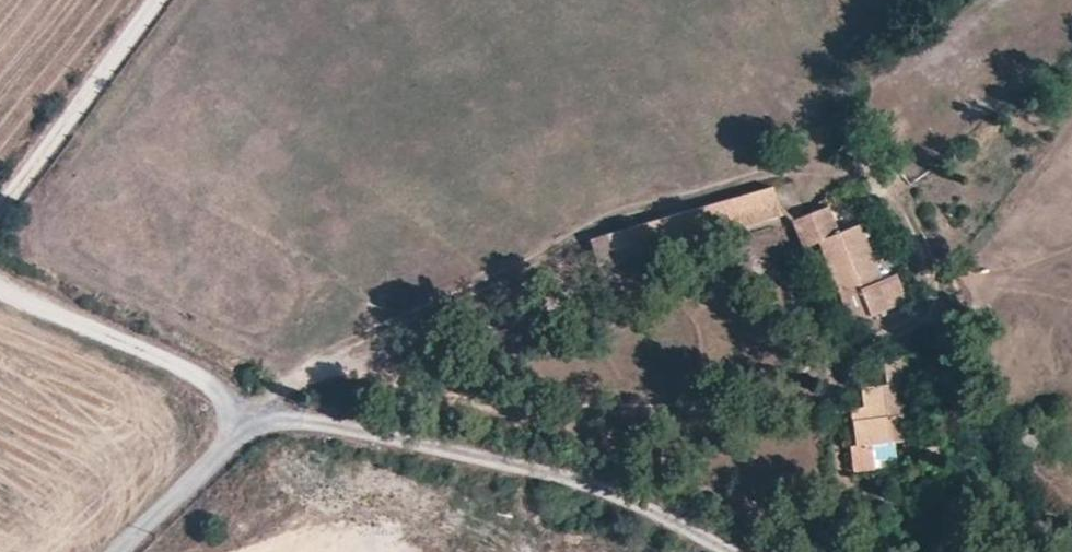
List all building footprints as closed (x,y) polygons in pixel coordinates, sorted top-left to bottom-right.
[(771,185),(644,223),(651,247),(780,211),(771,185)] [(840,231),(827,204),(793,217),(803,243),(815,239),(849,319),(905,298),(895,270),(884,275),(863,223),(840,231)] [(651,247),(644,223),(626,228),(636,259),(653,254),(651,247)] [(855,447),(870,446),(908,441),(905,416),(910,415),(907,385),(913,384),(909,358),(884,361),(886,384),(861,387),(863,406),(850,407),(855,447)] [(873,469),(870,446),(855,447),(850,448),(852,472),(873,469)]
